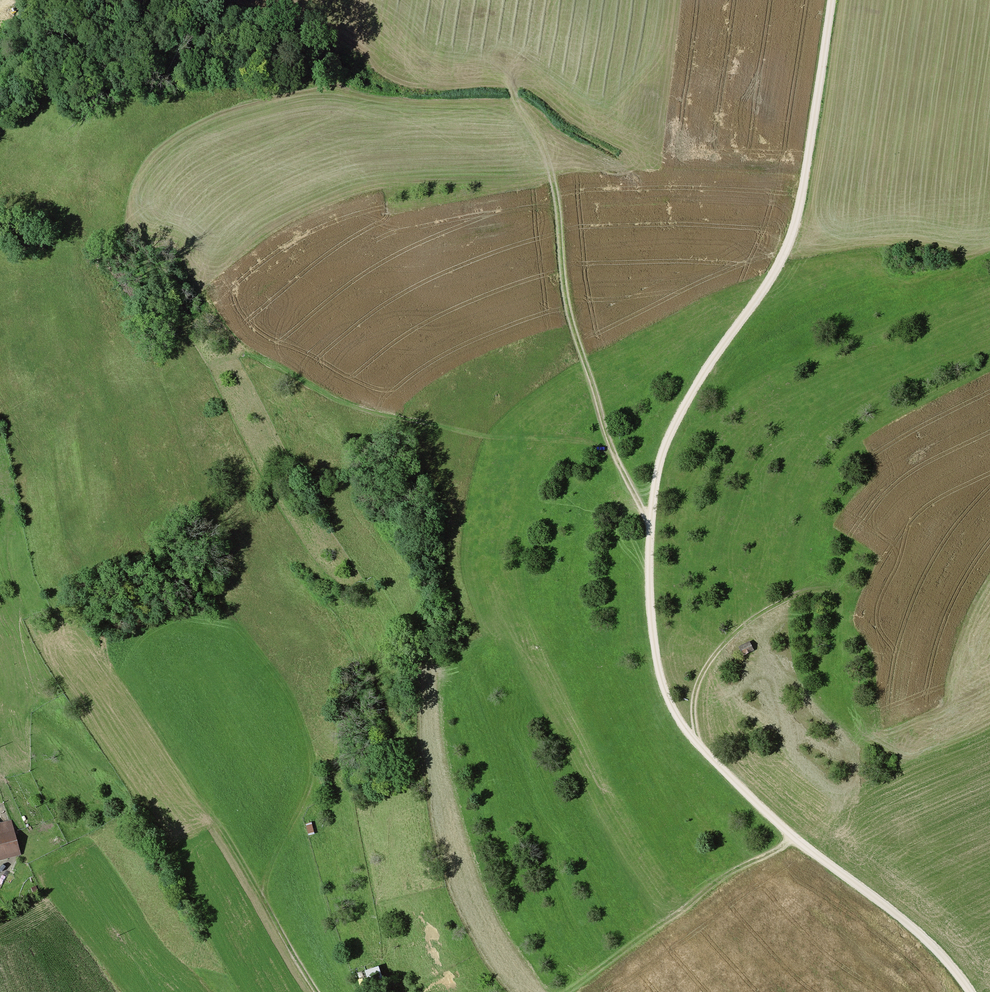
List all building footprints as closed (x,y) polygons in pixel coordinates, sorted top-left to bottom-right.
[(749,645),(739,649),(742,657),(752,653),(749,645)] [(10,823),(0,826),(0,858),(18,853),(10,823)] [(311,825),(305,826),(308,837),(314,835),(311,825)] [(381,986),(376,969),(366,972),(372,989),(381,986)]
